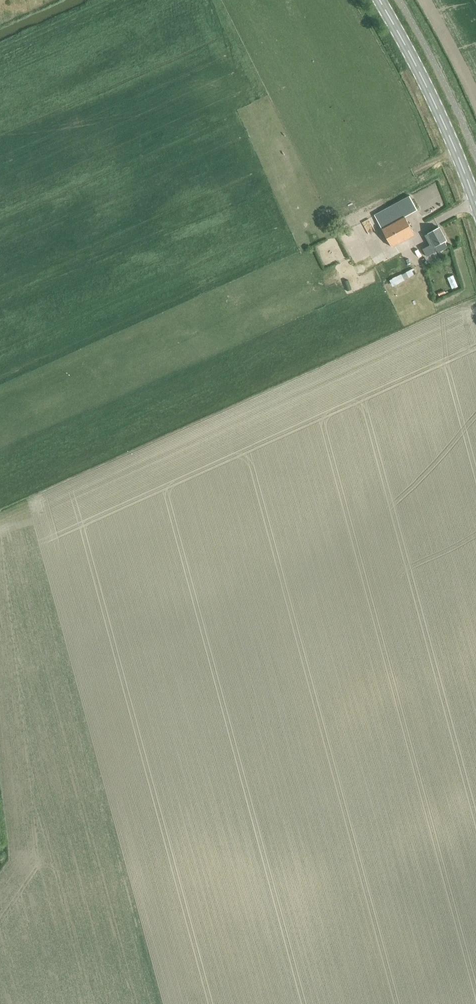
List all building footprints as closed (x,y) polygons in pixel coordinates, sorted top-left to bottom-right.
[(375,215),(392,246),(415,234),(405,216),(418,209),(411,195),(375,215)] [(368,225),(377,222),(373,210),(364,213),(368,225)] [(438,250),(439,252),(448,247),(445,240),(446,240),(439,227),(425,235),(431,245),(424,249),(427,255),(438,250)]
